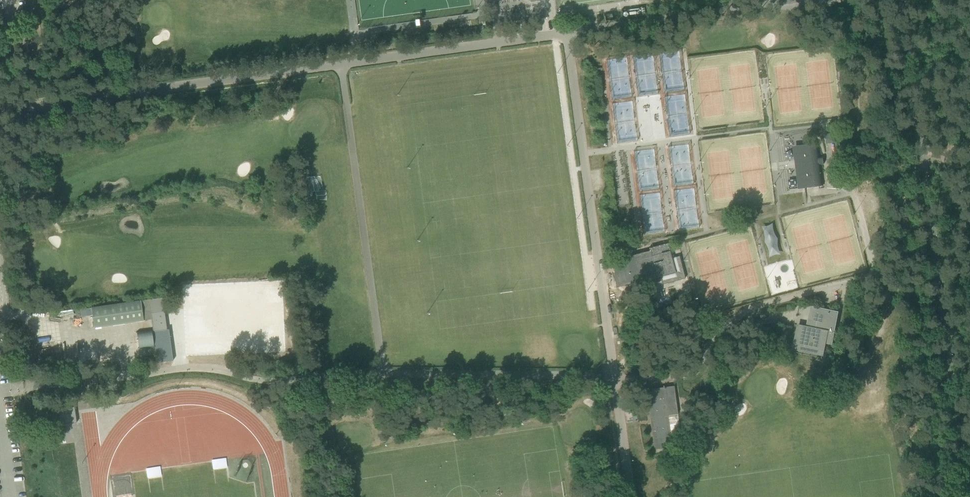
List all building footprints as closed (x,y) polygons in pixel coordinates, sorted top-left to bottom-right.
[(820,164),(824,164),(824,163),(823,163),(822,157),(823,157),(823,156),(819,157),(818,143),(799,146),(805,187),(823,185),(820,164)] [(675,272),(671,258),(667,243),(649,248),(651,255),(635,260),(640,277),(656,273),(657,276),(675,272)] [(94,327),(151,319),(157,363),(173,360),(168,329),(166,329),(162,297),(91,307),(94,327)] [(831,343),(837,312),(811,306),(811,307),(815,308),(812,320),(809,319),(807,326),(798,325),(803,326),(799,345),(823,349),(821,357),(822,357),(825,342),(831,343)] [(180,335),(220,330),(218,313),(178,318),(180,335)] [(137,346),(153,345),(152,331),(136,331),(137,346)] [(672,447),(667,415),(677,414),(674,386),(651,389),(653,399),(647,399),(654,449),(672,447)] [(212,460),(213,469),(228,467),(226,457),(212,460)] [(146,467),(148,477),(162,475),(160,465),(146,467)]
